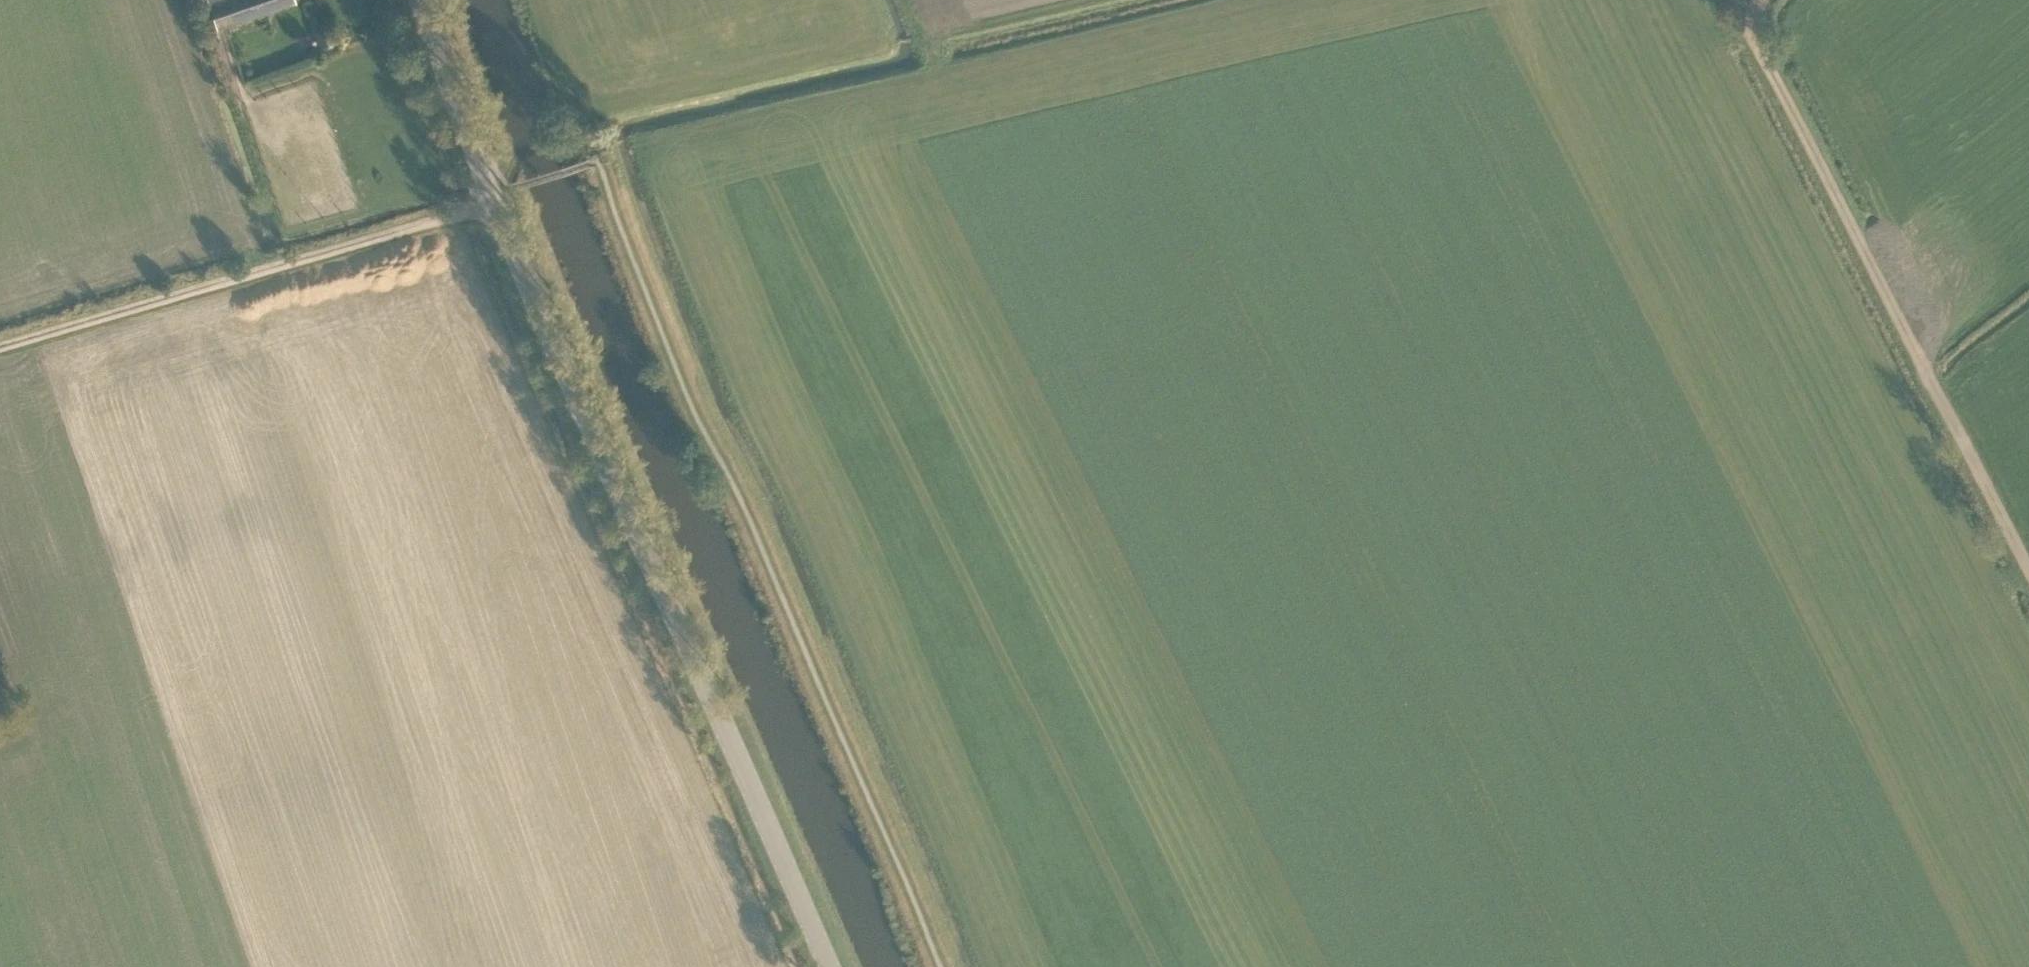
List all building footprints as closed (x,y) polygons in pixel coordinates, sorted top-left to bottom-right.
[(295,0),(207,0),(217,27),(295,1),(295,0)]
